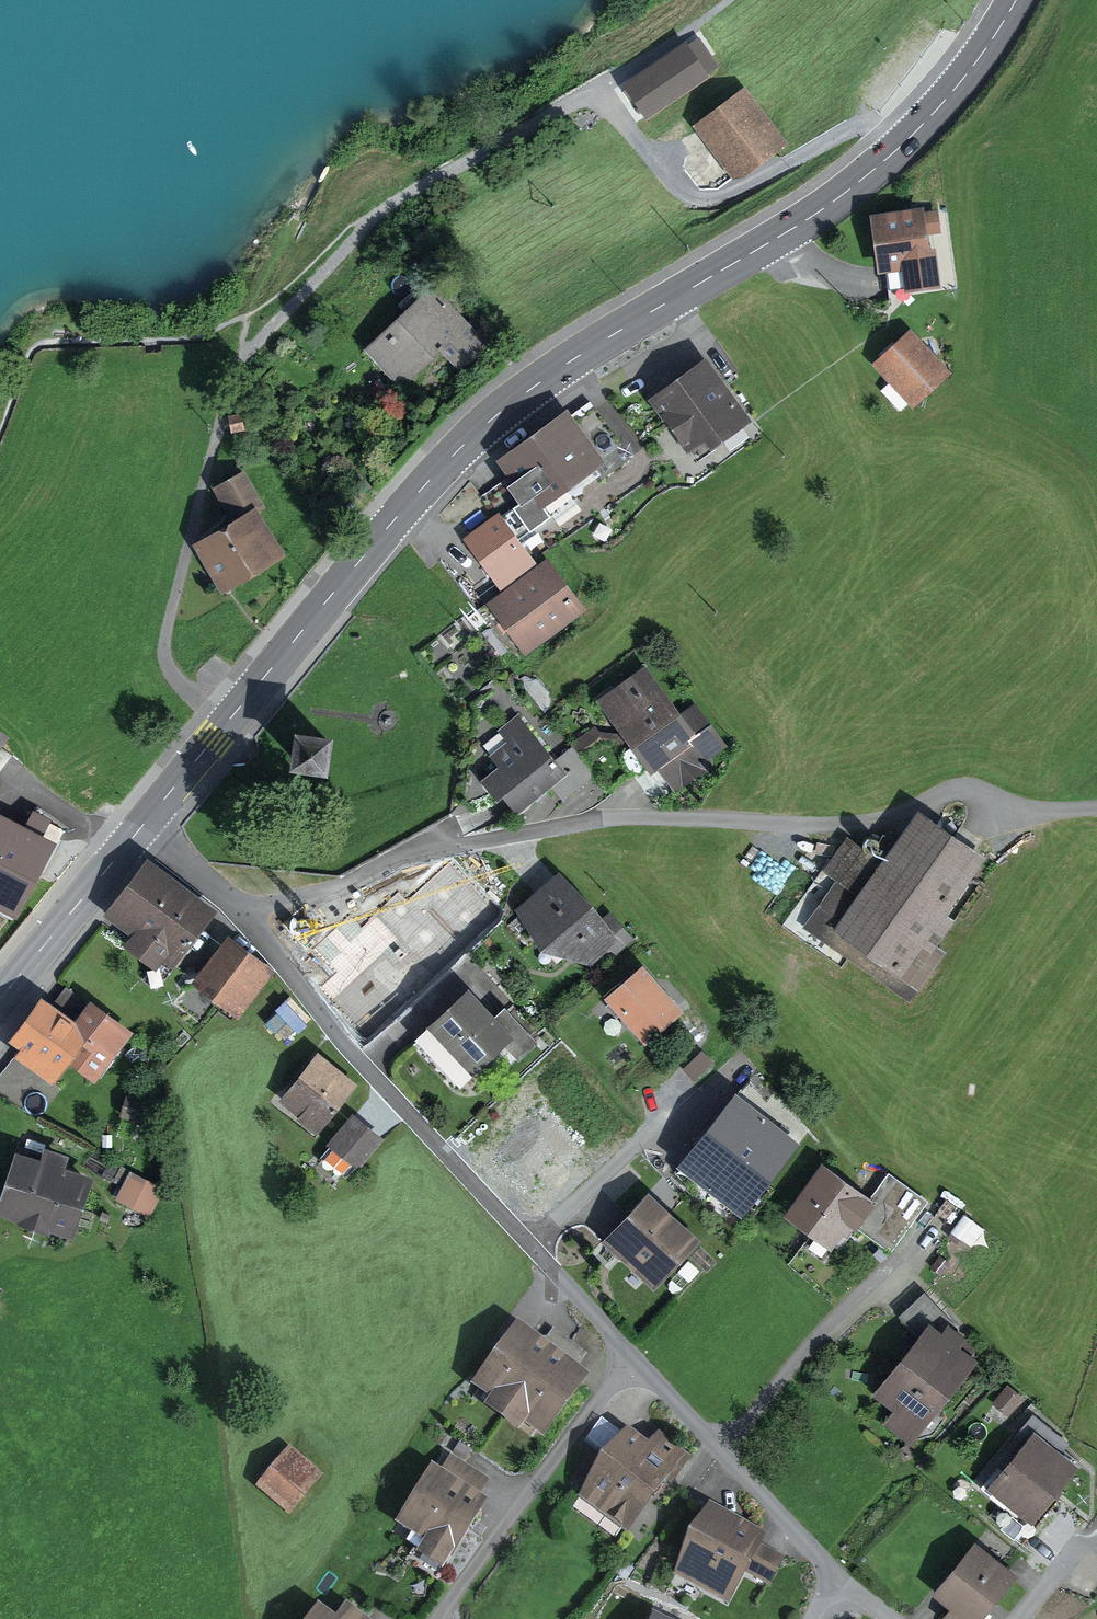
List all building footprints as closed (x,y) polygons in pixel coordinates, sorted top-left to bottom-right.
[(635,88),(651,109),(696,77),(680,55),(635,88)] [(785,139),(746,87),(700,121),(740,173),(785,139)] [(930,204),(872,211),(878,262),(904,259),(907,284),(940,280),(930,204)] [(483,344),(434,291),(373,347),(404,380),(441,345),(460,365),(483,344)] [(914,319),(880,350),(922,398),(957,367),(914,319)] [(705,363),(657,398),(697,453),(746,418),(705,363)] [(598,479),(629,458),(589,400),(558,422),(595,475),(598,479)] [(502,515),(518,538),(577,497),(572,491),(595,475),(558,422),(508,456),(520,474),(509,482),(522,501),(502,515)] [(216,483),(229,507),(257,492),(245,468),(216,483)] [(251,508),(199,538),(226,583),(278,553),(251,508)] [(518,538),(502,515),(469,538),(507,592),(494,601),(526,646),(580,609),(547,562),(539,568),(518,538)] [(641,653),(598,685),(655,762),(698,730),(641,653)] [(532,713),(492,742),(538,804),(593,764),(574,737),(558,749),(532,713)] [(299,730),(295,759),(324,763),(328,733),(299,730)] [(0,833),(0,878),(33,897),(64,840),(12,811),(0,833)] [(977,862),(915,821),(886,864),(853,842),(804,915),(911,986),(941,941),(929,933),(977,862)] [(619,923),(560,859),(507,908),(567,971),(619,923)] [(209,911),(150,865),(113,912),(138,931),(130,942),(155,961),(163,951),(173,958),(209,911)] [(268,970),(231,941),(201,979),(237,1008),(268,970)] [(645,1035),(677,1009),(644,969),(612,995),(645,1035)] [(458,1080),(509,1033),(462,982),(411,1030),(458,1080)] [(81,1012),(45,984),(14,1023),(60,1058),(76,1038),(100,1056),(132,1014),(99,989),(81,1012)] [(351,1085),(320,1059),(287,1098),(319,1124),(351,1085)] [(127,1095),(121,1115),(143,1122),(149,1102),(127,1095)] [(738,1095),(711,1128),(767,1174),(794,1140),(738,1095)] [(378,1140),(354,1120),(335,1142),(358,1162),(378,1140)] [(711,1128),(683,1162),(740,1207),(767,1174),(711,1128)] [(18,1144),(0,1196),(0,1212),(69,1235),(92,1168),(18,1144)] [(832,1253),(872,1193),(820,1159),(781,1219),(832,1253)] [(932,1189),(900,1163),(862,1210),(894,1236),(932,1189)] [(129,1171),(116,1199),(150,1215),(163,1188),(129,1171)] [(602,1236),(658,1285),(698,1239),(642,1191),(602,1236)] [(862,1403),(919,1444),(990,1345),(933,1304),(862,1403)] [(540,1425),(578,1376),(521,1333),(482,1384),(501,1397),(495,1405),(520,1424),(527,1415),(540,1425)] [(680,1452),(620,1422),(580,1501),(639,1531),(680,1452)] [(994,1486),(1031,1516),(1071,1467),(1034,1437),(994,1486)] [(330,1472),(296,1440),(258,1481),(293,1512),(330,1472)] [(445,1573),(488,1497),(426,1463),(393,1521),(421,1537),(411,1554),(445,1573)] [(770,1532),(705,1502),(673,1572),(737,1601),(770,1532)] [(946,1618),(975,1618),(1009,1577),(974,1549),(939,1592),(956,1606),(946,1618)] [(345,1595),(332,1613),(314,1600),(301,1618),(379,1618),(345,1595)]
